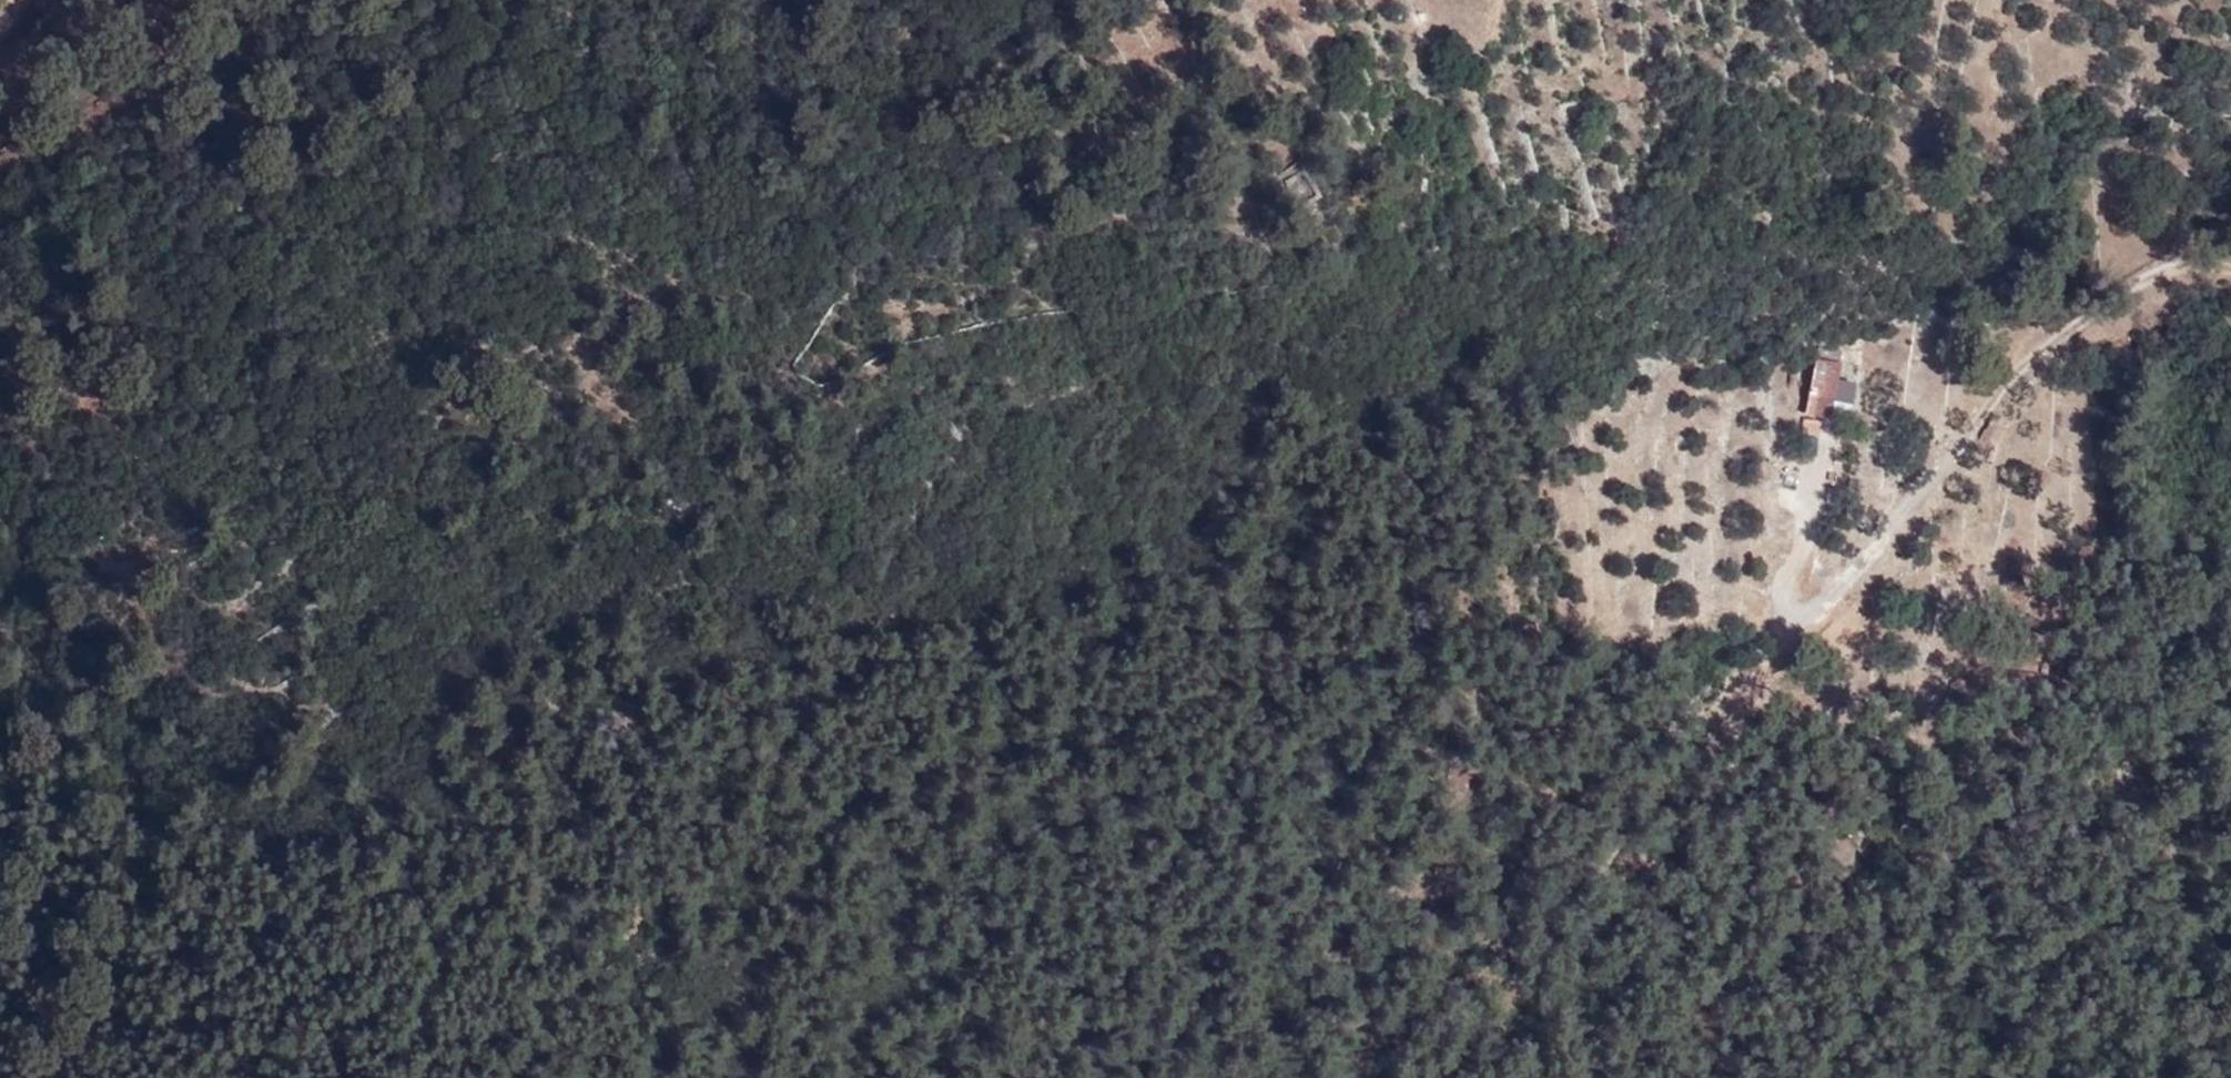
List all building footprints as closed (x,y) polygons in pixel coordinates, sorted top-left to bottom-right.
[(20,48),(27,64),(42,55),(35,41),(20,48)] [(1810,429),(1832,431),(1838,375),(1816,375),(1810,429)]
